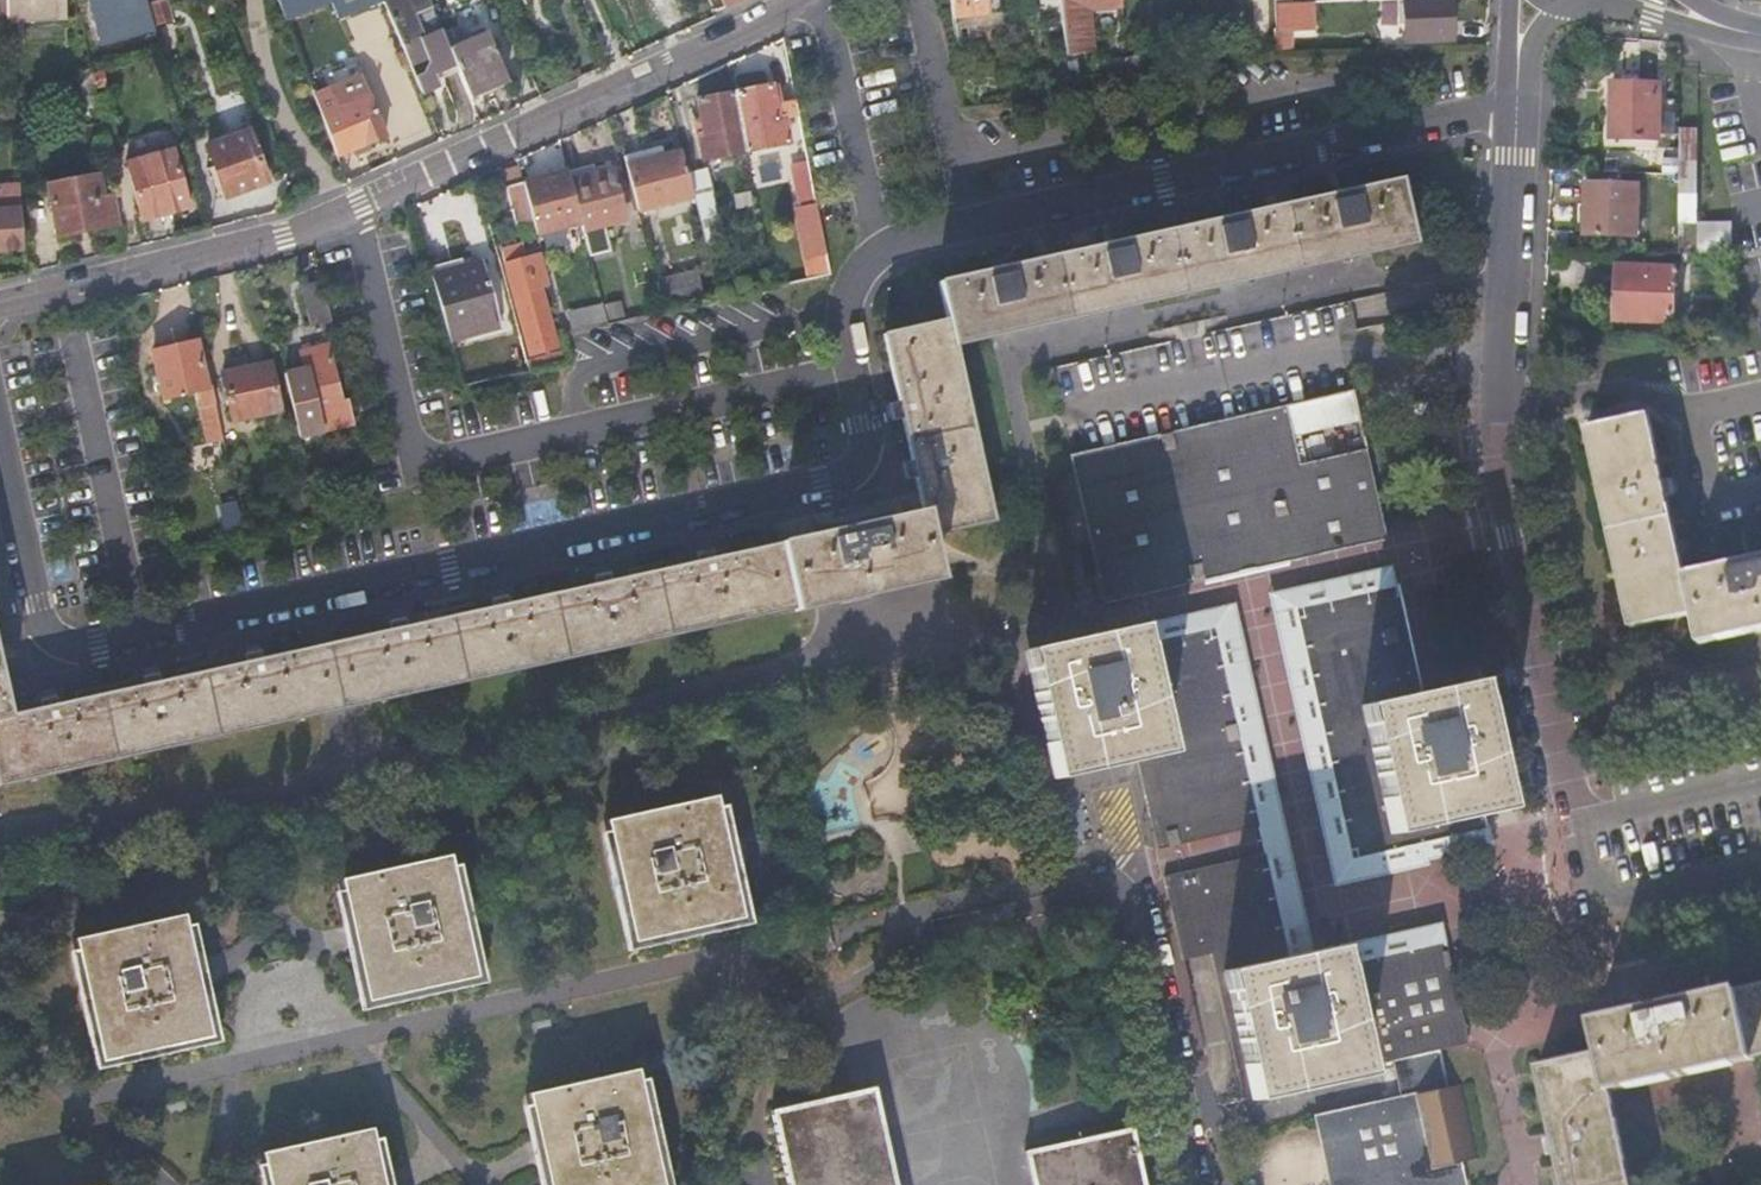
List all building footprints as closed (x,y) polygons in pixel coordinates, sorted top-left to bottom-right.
[(8,0),(0,0),(0,19),(9,19),(8,0)] [(9,19),(10,21),(69,19),(68,0),(8,0),(9,19)] [(100,35),(104,34),(106,39),(128,34),(125,24),(139,20),(135,4),(148,1),(147,0),(91,0),(100,35)] [(284,0),(278,0),(283,15),(289,12),(284,0)] [(289,12),(322,0),(284,0),(289,12)] [(334,14),(339,12),(334,0),(328,0),(334,14)] [(339,12),(370,0),(334,0),(339,12)] [(421,85),(440,77),(436,65),(453,58),(449,48),(429,0),(386,0),(421,85)] [(956,52),(962,51),(958,17),(1000,12),(999,0),(951,0),(956,52)] [(1058,0),(1042,0),(1043,14),(1060,13),(1058,0)] [(1123,0),(1058,0),(1060,13),(1064,54),(1088,52),(1085,11),(1124,7),(1123,0)] [(1448,0),(1403,0),(1405,39),(1449,38),(1448,0)] [(1309,1),(1276,3),(1276,27),(1293,27),(1294,35),(1313,34),(1313,11),(1309,11),(1309,1)] [(467,93),(508,77),(489,32),(449,48),(453,58),(467,93)] [(93,60),(102,58),(100,42),(90,43),(93,60)] [(99,109),(90,61),(76,64),(84,111),(99,109)] [(319,89),(342,151),(384,133),(366,86),(362,88),(359,82),(338,91),(340,97),(332,100),(327,87),(319,89)] [(1659,137),(1658,82),(1614,82),(1614,137),(1659,137)] [(407,85),(372,98),(389,145),(425,132),(407,85)] [(797,104),(778,108),(773,86),(734,93),(746,155),(754,153),(793,147),(788,119),(799,117),(797,104)] [(334,154),(342,151),(319,89),(311,92),(334,154)] [(746,155),(734,93),(698,100),(704,135),(698,136),(703,163),(746,155)] [(1694,214),(1695,120),(1679,120),(1679,171),(1679,214),(1694,214)] [(267,180),(249,129),(209,143),(226,193),(267,180)] [(188,205),(172,147),(126,159),(142,218),(188,205)] [(684,152),(680,154),(688,198),(696,196),(711,245),(726,241),(708,174),(690,178),(684,152)] [(688,198),(680,154),(629,169),(641,209),(688,198)] [(570,166),(567,167),(577,223),(586,220),(575,182),(570,166)] [(577,223),(567,167),(523,180),(531,227),(537,225),(540,235),(577,223)] [(618,170),(575,182),(586,220),(588,230),(631,218),(618,170)] [(105,225),(97,174),(47,182),(56,233),(105,225)] [(531,227),(523,180),(510,184),(521,230),(531,227)] [(1392,180),(1166,231),(1180,293),(1255,275),(1406,239),(1392,180)] [(1636,233),(1636,183),(1587,182),(1586,232),(1636,233)] [(799,275),(825,272),(817,203),(791,206),(799,275)] [(20,204),(0,205),(0,247),(23,245),(20,204)] [(1733,215),(1694,214),(1679,214),(1678,249),(1734,250),(1733,215)] [(1180,293),(1166,231),(1111,244),(938,285),(947,323),(952,346),(1180,293)] [(535,252),(551,343),(554,342),(550,328),(554,326),(542,277),(550,275),(543,250),(535,252)] [(535,347),(551,343),(535,252),(506,260),(525,333),(532,332),(535,347)] [(1676,317),(1676,263),(1619,261),(1618,308),(1648,309),(1648,317),(1676,317)] [(460,262),(425,269),(438,343),(492,333),(480,264),(461,267),(460,262)] [(708,297),(703,272),(657,281),(664,309),(708,297)] [(334,334),(322,282),(301,288),(310,324),(319,323),(322,337),(334,334)] [(1351,323),(1412,320),(1411,295),(1350,298),(1351,323)] [(565,328),(603,324),(601,305),(563,308),(565,328)] [(952,346),(947,323),(886,337),(924,508),(930,534),(990,521),(952,346)] [(215,408),(210,386),(208,387),(198,340),(153,349),(164,396),(200,388),(204,406),(202,407),(209,443),(222,441),(215,408)] [(307,371),(283,376),(297,435),(348,423),(345,404),(342,405),(329,349),(304,356),(307,371)] [(278,412),(268,364),(223,375),(233,422),(278,412)] [(1075,449),(1108,599),(1235,572),(1254,568),(1255,568),(1388,538),(1370,448),(1304,463),(1289,403),(1075,449)] [(1689,577),(1651,412),(1585,427),(1632,630),(1698,615),(1689,577)] [(930,534),(924,508),(781,541),(781,544),(796,607),(796,609),(939,577),(930,534)] [(781,544),(611,580),(391,630),(8,714),(0,716),(0,782),(226,731),(361,702),(566,656),(796,607),(781,544)] [(1689,577),(1698,615),(1704,640),(1760,627),(1760,560),(1689,577)] [(1398,586),(1298,607),(1354,865),(1463,843),(1486,838),(1484,823),(1507,818),(1477,688),(1422,701),(1398,586)] [(1029,648),(1057,777),(1144,757),(1164,855),(1263,834),(1229,676),(1218,625),(1147,640),(1144,630),(1142,622),(1113,629),(1029,648)] [(8,714),(0,678),(0,716),(8,714)] [(739,916),(716,795),(608,818),(634,940),(739,916)] [(472,974),(447,854),(335,877),(360,998),(472,974)] [(1396,1066),(1443,1056),(1468,1051),(1444,937),(1443,938),(1342,958),(1340,950),(1338,940),(1298,949),(1290,950),(1269,860),(1170,882),(1188,965),(1212,960),(1242,1098),(1396,1066)] [(206,1031),(180,910),(72,934),(99,1056),(206,1031)] [(1342,958),(1443,938),(1441,929),(1340,950),(1342,958)] [(1750,1057),(1760,1055),(1760,988),(1737,994),(1750,1057)] [(1600,1051),(1610,1094),(1751,1062),(1750,1057),(1737,994),(1736,994),(1595,1026),(1600,1051)] [(1610,1094),(1600,1051),(1538,1065),(1564,1184),(1630,1184),(1610,1094)] [(1412,1097),(1449,1089),(1443,1056),(1396,1066),(1404,1099),(1412,1097)] [(637,1067),(530,1093),(553,1184),(662,1184),(664,1184),(637,1067)] [(1353,1184),(1469,1184),(1465,1167),(1484,1163),(1468,1085),(1449,1089),(1412,1097),(1404,1099),(1338,1113),(1353,1184)] [(790,1184),(895,1184),(874,1090),(773,1111),(790,1184)] [(375,1125),(265,1149),(273,1184),(388,1184),(375,1125)] [(1130,1130),(1029,1152),(1036,1184),(1141,1184),(1130,1130)]
